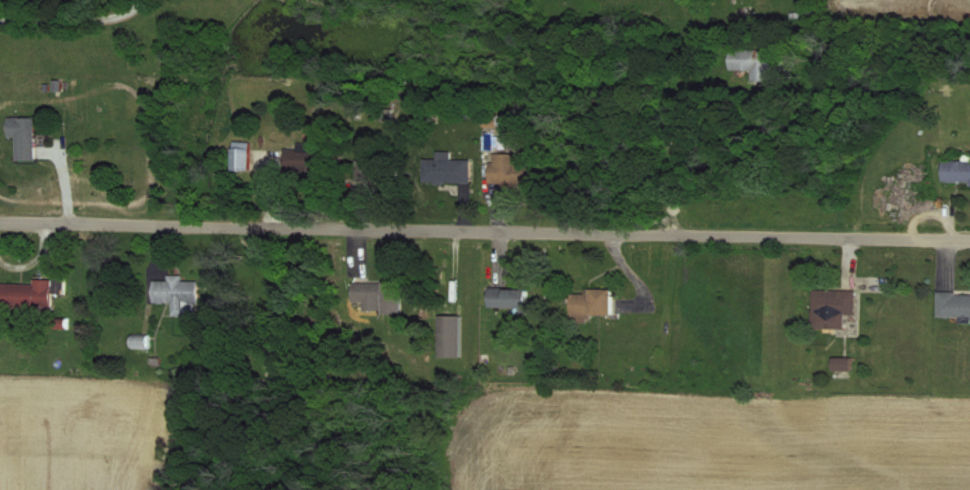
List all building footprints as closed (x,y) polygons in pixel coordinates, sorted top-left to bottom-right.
[(753,81),(771,81),(770,58),(756,58),(756,49),(729,50),(730,71),(753,71),(753,81)] [(33,118),(5,117),(5,137),(13,138),(13,160),(33,161),(33,118)] [(230,170),(248,171),(249,143),(231,142),(230,170)] [(424,183),(471,184),(472,160),(452,160),(452,152),(438,151),(438,159),(425,159),(424,183)] [(969,183),(969,186),(969,154),(964,154),(964,161),(943,161),(943,182),(969,183)] [(197,302),(197,282),(182,281),(182,276),(168,275),(168,282),(152,281),(152,303),(171,304),(171,316),(181,316),(181,301),(197,302)] [(50,280),(31,280),(31,285),(0,284),(0,305),(49,307),(50,280)] [(399,314),(400,283),(350,282),(350,303),(361,303),(361,313),(399,314)] [(525,308),(525,289),(486,288),(486,307),(525,308)] [(584,294),(569,294),(569,318),(610,317),(610,289),(584,290),(584,294)] [(856,292),(813,291),(812,329),(844,329),(845,315),(855,315),(856,292)] [(938,318),(969,318),(969,295),(938,294),(938,318)] [(458,316),(437,316),(436,357),(457,358),(458,316)] [(851,359),(832,359),(832,370),(851,371),(851,359)]
